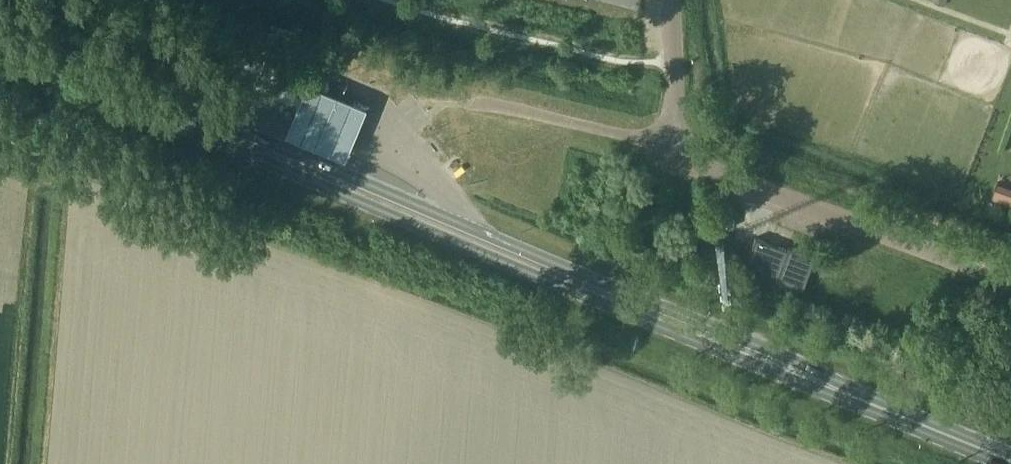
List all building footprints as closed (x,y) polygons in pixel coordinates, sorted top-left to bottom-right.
[(253,86),(300,106),(312,77),(265,58),(253,86)] [(286,130),(346,155),(367,102),(309,78),(286,130)] [(803,287),(815,255),(796,248),(788,245),(787,248),(763,239),(755,236),(745,263),(777,275),(776,277),(803,287)]
